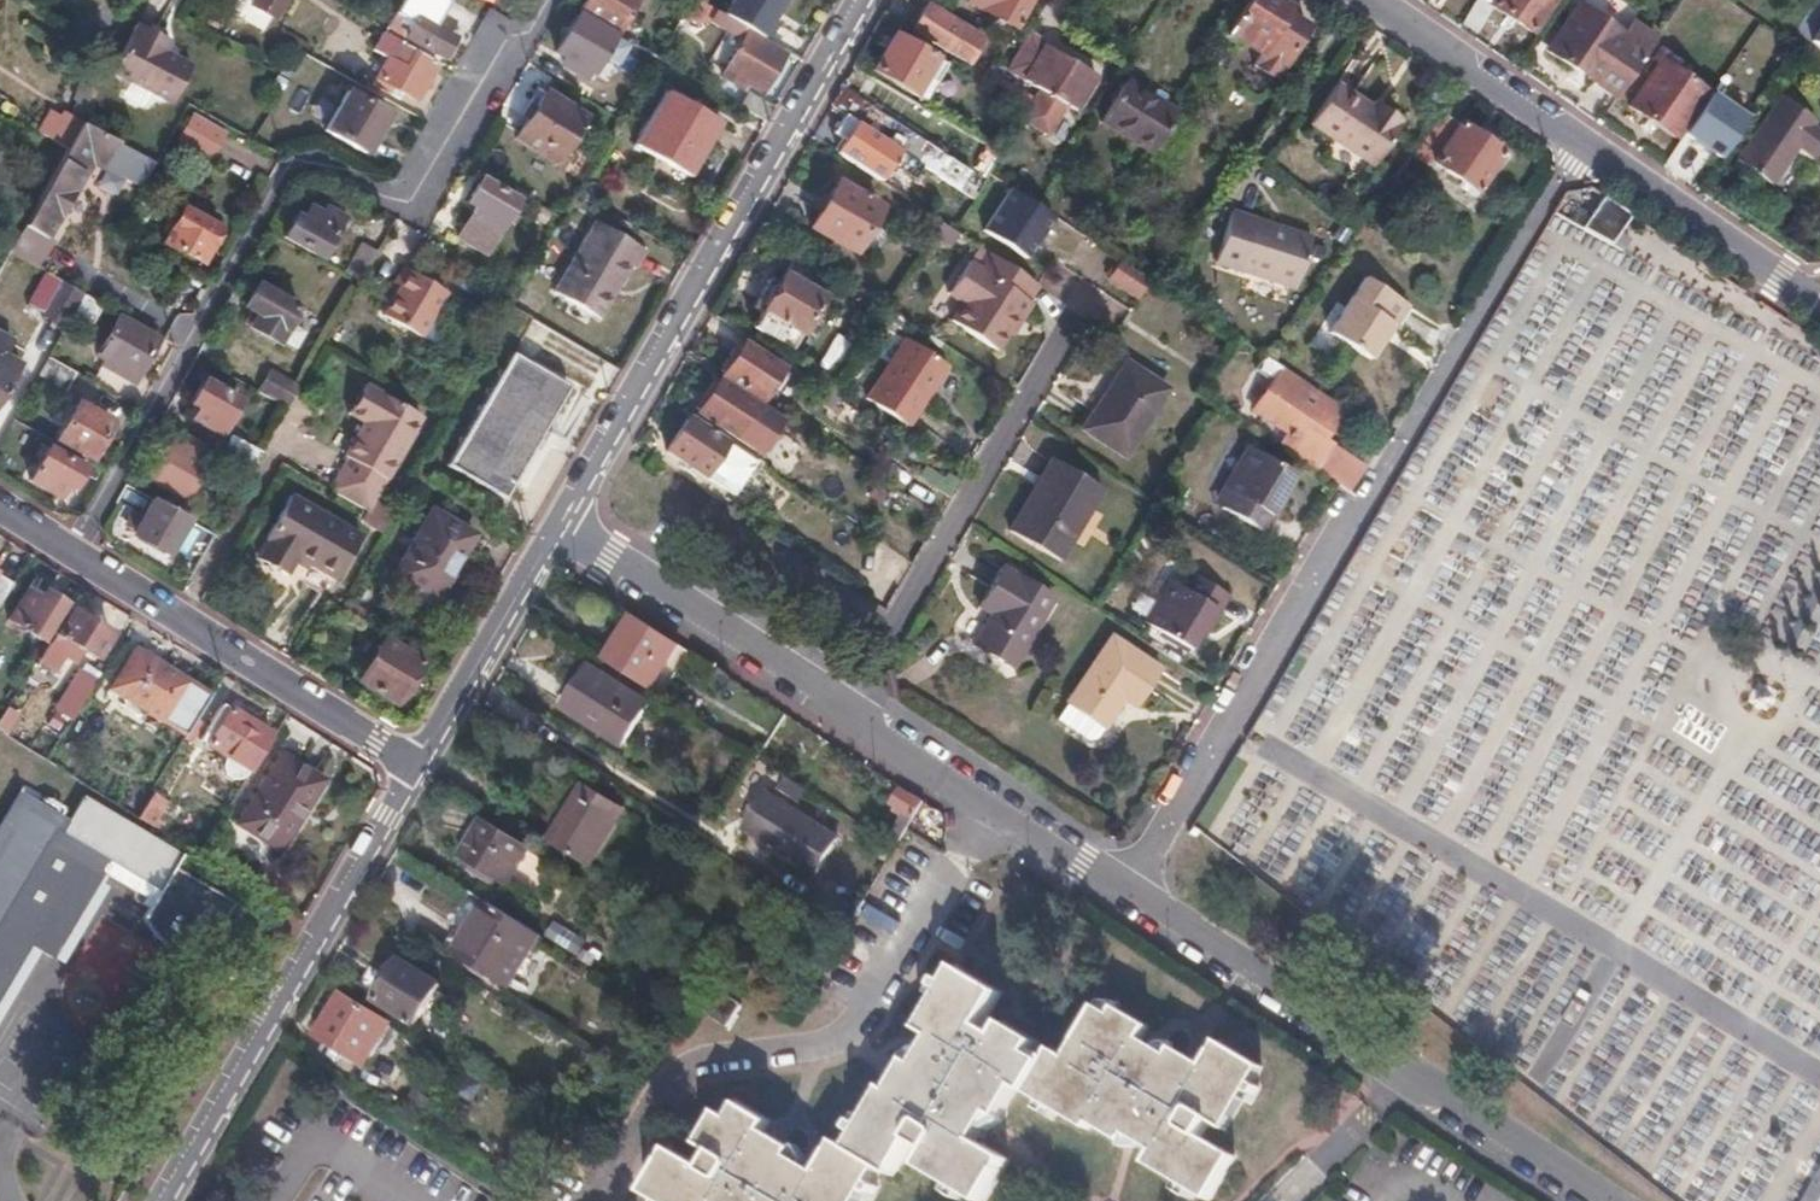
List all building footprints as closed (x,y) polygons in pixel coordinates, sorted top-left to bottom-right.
[(251,4),(272,17),(283,0),(254,0),(251,4)] [(385,27),(438,58),(451,35),(444,31),(449,23),(428,11),(434,0),(401,0),(385,27)] [(579,9),(616,31),(634,0),(584,0),(579,9)] [(704,5),(695,0),(690,0),(680,17),(692,25),(704,5)] [(765,41),(775,25),(770,21),(783,0),(732,0),(722,16),(765,41)] [(970,1),(1014,28),(1030,0),(970,0),(970,1)] [(1273,74),(1303,26),(1280,11),(1284,4),(1277,0),(1245,0),(1226,32),(1242,42),(1259,52),(1253,62),(1273,74)] [(1490,3),(1489,3),(1531,33),(1554,0),(1486,0),(1490,3)] [(1547,51),(1615,97),(1656,39),(1632,22),(1622,36),(1578,5),(1547,51)] [(916,34),(950,56),(965,30),(931,10),(916,34)] [(599,30),(599,31),(574,15),(552,50),(568,60),(562,69),(575,78),(581,69),(589,74),(600,56),(617,66),(627,49),(611,39),(612,39),(599,30)] [(104,50),(111,39),(83,21),(76,31),(104,50)] [(169,50),(174,39),(142,21),(115,69),(174,103),(195,65),(169,50)] [(730,26),(726,33),(740,41),(724,70),(760,90),(780,55),(730,26)] [(1812,42),(1819,47),(1819,29),(1812,42)] [(950,56),(988,79),(996,66),(982,57),(989,44),(965,30),(950,56)] [(1239,46),(1242,42),(1226,32),(1223,36),(1239,46)] [(1047,44),(1029,33),(1007,70),(1039,91),(1030,105),(1021,120),(1048,136),(1063,114),(1060,111),(1064,105),(1075,113),(1097,78),(1046,46),(1047,44)] [(926,79),(934,84),(944,66),(895,36),(875,70),(916,95),(926,79)] [(434,63),(397,42),(376,77),(413,98),(434,63)] [(1658,61),(1629,105),(1676,136),(1705,93),(1658,61)] [(1384,108),(1377,104),(1344,80),(1316,119),(1379,164),(1407,125),(1404,123),(1408,117),(1388,102),(1384,108)] [(1101,123),(1150,154),(1172,118),(1176,113),(1127,82),(1101,123)] [(971,173),(842,88),(831,107),(846,116),(922,166),(960,190),(971,173)] [(347,92),(325,130),(364,152),(385,115),(347,92)] [(663,93),(633,145),(686,175),(716,123),(663,93)] [(514,136),(553,162),(581,119),(541,94),(514,136)] [(1815,121),(1779,96),(1735,159),(1771,184),(1797,147),(1814,159),(1819,150),(1819,131),(1812,126),(1815,121)] [(1381,98),(1377,104),(1384,108),(1388,102),(1381,98)] [(1683,146),(1703,158),(1728,122),(1709,110),(1683,146)] [(39,132),(67,149),(81,126),(79,125),(64,117),(61,121),(50,114),(39,132)] [(1440,118),(1412,156),(1426,166),(1431,159),(1477,191),(1503,153),(1458,122),(1456,125),(1442,115),(1440,118)] [(194,116),(184,133),(216,150),(225,133),(194,116)] [(914,178),(922,166),(846,116),(834,134),(844,140),(836,153),(880,182),(891,163),(914,178)] [(1148,158),(1165,167),(1188,129),(1172,118),(1150,154),(1148,158)] [(67,149),(23,227),(47,241),(81,181),(90,165),(101,171),(102,169),(115,144),(81,126),(67,149)] [(155,165),(115,144),(102,169),(141,190),(155,165)] [(1157,179),(1165,167),(1148,158),(1141,170),(1157,179)] [(478,181),(464,204),(474,210),(456,241),(482,257),(514,202),(478,181)] [(813,227),(853,251),(878,210),(838,185),(813,227)] [(1039,206),(1011,188),(984,230),(1025,257),(1053,215),(1039,206)] [(1628,211),(1602,194),(1580,226),(1608,242),(1616,231),(1628,211)] [(182,208),(163,242),(200,263),(220,230),(182,208)] [(340,218),(323,209),(320,216),(306,209),(299,223),(292,219),(282,237),(319,256),(340,218)] [(1234,212),(1218,262),(1298,287),(1313,236),(1234,212)] [(630,267),(634,270),(645,252),(592,221),(551,290),(600,318),(630,267)] [(1616,231),(1608,242),(1622,250),(1629,238),(1616,231)] [(341,274),(356,283),(374,252),(360,243),(341,274)] [(1037,285),(992,256),(982,271),(970,263),(949,297),(960,304),(949,321),(995,350),(1004,335),(1009,339),(1031,305),(1026,302),(1037,285)] [(1150,279),(1140,272),(1135,270),(1121,260),(1109,279),(1138,298),(1150,279)] [(1674,264),(1668,275),(1688,286),(1694,275),(1674,264)] [(82,295),(90,281),(58,265),(52,278),(82,295)] [(391,284),(398,288),(408,271),(401,267),(391,284)] [(408,271),(398,288),(381,315),(419,338),(445,294),(408,271)] [(64,327),(72,313),(82,295),(52,278),(45,275),(27,307),(64,327)] [(759,316),(751,328),(789,351),(821,298),(783,276),(777,286),(765,280),(747,310),(759,316)] [(1366,358),(1380,336),(1388,324),(1392,327),(1407,304),(1363,276),(1326,331),(1366,358)] [(82,295),(98,304),(106,289),(90,281),(82,295)] [(254,286),(241,309),(254,316),(247,329),(276,345),(278,343),(291,351),(302,331),(289,324),(297,310),(254,286)] [(82,295),(72,313),(91,323),(101,305),(98,304),(82,295)] [(119,318),(95,360),(133,381),(156,339),(119,318)] [(1388,324),(1380,336),(1384,338),(1392,327),(1388,324)] [(10,341),(0,336),(0,403),(20,366),(2,355),(10,341)] [(1801,348),(1819,358),(1806,337),(1801,348)] [(866,399),(905,424),(945,364),(905,339),(866,399)] [(742,344),(733,357),(729,354),(719,369),(723,372),(721,375),(759,400),(780,369),(742,344)] [(1077,401),(1095,411),(1126,363),(1109,351),(1077,401)] [(1336,482),(1341,486),(1357,462),(1318,436),(1324,426),(1330,430),(1344,407),(1266,356),(1258,367),(1267,374),(1273,378),(1251,408),(1281,427),(1276,435),(1297,448),(1293,454),(1336,482)] [(511,357),(447,466),(500,497),(536,436),(564,388),(511,357)] [(75,373),(46,358),(38,374),(66,389),(75,373)] [(1126,363),(1095,411),(1083,430),(1124,456),(1168,389),(1126,363)] [(254,391),(285,409),(297,388),(267,370),(254,391)] [(1247,406),(1251,408),(1273,378),(1267,374),(1247,406)] [(717,381),(715,384),(711,382),(702,395),(706,398),(697,412),(735,438),(756,452),(777,421),(717,381)] [(328,490),(364,511),(420,416),(364,382),(346,412),(363,422),(344,454),(348,456),(328,490)] [(201,383),(189,404),(196,407),(190,419),(218,434),(236,402),(201,383)] [(77,404),(56,440),(90,459),(110,423),(77,404)] [(687,420),(664,455),(731,499),(754,464),(744,457),(687,420)] [(208,448),(181,433),(174,445),(168,442),(145,481),(181,501),(203,463),(201,460),(208,448)] [(219,455),(249,472),(254,463),(259,453),(229,436),(219,455)] [(1283,495),(1295,475),(1247,447),(1223,488),(1230,493),(1221,509),(1265,534),(1287,498),(1283,495)] [(62,486),(71,491),(84,468),(49,448),(30,480),(57,495),(62,486)] [(1007,531),(1059,562),(1102,489),(1050,459),(1007,531)] [(1341,486),(1348,490),(1364,466),(1357,462),(1341,486)] [(288,494),(264,536),(268,539),(258,558),(286,574),(296,555),(335,576),(359,534),(288,494)] [(183,521),(149,502),(130,533),(163,553),(183,521)] [(394,576),(432,599),(469,536),(431,514),(394,576)] [(904,558),(912,563),(919,551),(912,546),(904,558)] [(1004,565),(977,608),(989,616),(972,644),(1011,669),(1055,597),(1004,565)] [(11,582),(0,575),(0,601),(11,582)] [(1229,596),(1193,575),(1183,591),(1168,581),(1155,603),(1146,618),(1143,622),(1190,650),(1202,630),(1206,633),(1229,596)] [(60,605),(40,592),(36,600),(24,592),(7,620),(38,640),(60,605)] [(1130,609),(1146,618),(1155,603),(1139,593),(1130,609)] [(69,612),(55,633),(56,634),(83,651),(93,657),(107,636),(69,612)] [(602,660),(649,689),(676,645),(630,616),(602,660)] [(83,651),(56,634),(47,649),(74,665),(83,651)] [(1123,700),(1135,708),(1161,670),(1110,635),(1054,718),(1088,741),(1097,738),(1123,700)] [(379,640),(356,680),(393,702),(417,662),(379,640)] [(184,735),(208,697),(134,652),(110,690),(184,735)] [(586,666),(561,706),(623,746),(648,705),(586,666)] [(94,680),(76,669),(51,709),(69,720),(94,680)] [(4,736),(16,716),(5,709),(0,717),(0,733),(4,736)] [(227,709),(205,744),(227,758),(222,766),(222,773),(223,779),(229,783),(239,781),(267,735),(227,709)] [(237,825),(276,849),(318,781),(279,757),(237,825)] [(783,773),(775,786),(797,799),(804,786),(783,773)] [(18,785),(0,816),(0,1014),(42,948),(62,960),(116,867),(155,891),(134,923),(143,937),(166,960),(186,928),(205,941),(225,909),(165,873),(177,855),(81,797),(64,824),(58,821),(64,812),(18,785)] [(548,839),(589,865),(623,810),(581,785),(548,839)] [(791,808),(797,799),(775,786),(770,795),(791,808)] [(889,839),(896,843),(921,801),(899,787),(889,804),(905,813),(889,839)] [(791,808),(770,795),(764,791),(741,827),(815,873),(837,837),(791,808)] [(134,819),(149,828),(165,803),(149,793),(134,819)] [(531,848),(479,817),(456,855),(508,885),(531,848)] [(455,943),(461,946),(488,903),(482,900),(455,943)] [(488,903),(461,946),(457,954),(509,986),(540,935),(501,911),(488,903)] [(400,961),(376,999),(414,1024),(438,984),(400,961)] [(661,1200),(663,1200),(858,1200),(860,1198),(868,1183),(877,1168),(891,1175),(912,1139),(930,1149),(920,1167),(950,1184),(966,1193),(980,1200),(981,1200),(1005,1159),(975,1142),(984,1127),(992,1112),(999,1117),(1016,1087),(1042,1101),(1057,1110),(1085,1126),(1089,1121),(1120,1139),(1124,1132),(1140,1141),(1155,1150),(1147,1164),(1177,1181),(1192,1190),(1207,1198),(1232,1156),(1197,1136),(1207,1117),(1224,1127),(1241,1097),(1250,1082),(1258,1067),(1217,1044),(1204,1067),(1198,1063),(1173,1049),(1170,1055),(1156,1046),(1149,1042),(1140,1037),(1147,1025),(1116,1008),(1111,1015),(1096,1007),(1066,1060),(1050,1051),(1047,1056),(1043,1064),(1027,1054),(1031,1046),(1034,1041),(1003,1023),(996,1036),(979,1026),(998,993),(956,969),(947,983),(939,998),(921,1029),(934,1037),(926,1052),(918,1066),(908,1061),(891,1091),(885,1087),(867,1119),(859,1133),(849,1150),(836,1143),(819,1173),(803,1163),(788,1155),(793,1147),(777,1138),(763,1130),(767,1123),(738,1106),(730,1121),(726,1119),(718,1115),(701,1145),(715,1153),(706,1169),(670,1149),(645,1191),(661,1200)] [(931,993),(939,998),(947,983),(939,979),(931,993)] [(340,994),(316,1034),(363,1063),(387,1024),(340,994)] [(709,1015),(726,1025),(738,1004),(721,994),(709,1015)] [(1100,1000),(1096,1007),(1111,1015),(1116,1008),(1114,1002),(1100,1000)] [(1170,1055),(1173,1049),(1173,1042),(1158,1042),(1156,1046),(1170,1055)] [(1043,1064),(1047,1056),(1031,1046),(1027,1054),(1043,1064)] [(907,1056),(908,1061),(918,1066),(926,1052),(919,1047),(907,1056)] [(1250,1082),(1241,1097),(1249,1102),(1257,1087),(1250,1082)] [(415,1090),(406,1105),(423,1115),(432,1100),(415,1090)] [(1057,1110),(1042,1101),(1038,1108),(1052,1116),(1057,1110)] [(734,1104),(726,1119),(730,1121),(738,1106),(734,1104)] [(992,1112),(984,1127),(988,1127),(999,1123),(999,1117),(992,1112)] [(851,1129),(859,1133),(867,1119),(859,1115),(851,1129)] [(1136,1147),(1140,1141),(1124,1132),(1120,1139),(1121,1146),(1133,1146),(1136,1147)] [(788,1155),(803,1163),(806,1157),(797,1146),(793,1147),(788,1155)] [(1803,1200),(1819,1200),(1819,1171),(1803,1200)] [(1192,1190),(1177,1181),(1173,1189),(1188,1198),(1192,1190)] [(860,1198),(865,1200),(867,1200),(875,1187),(868,1183),(860,1198)] [(950,1184),(945,1192),(959,1200),(962,1200),(966,1193),(950,1184)]
